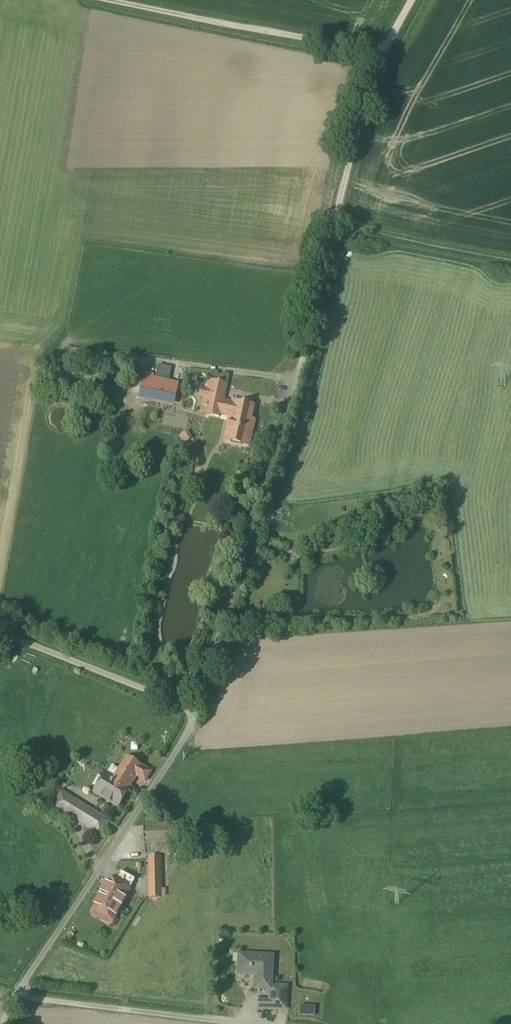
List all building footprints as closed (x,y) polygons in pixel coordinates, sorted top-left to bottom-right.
[(138,375),(133,399),(178,407),(182,384),(138,375)] [(207,381),(199,415),(226,423),(223,443),(250,443),(253,405),(228,397),(228,384),(207,381)] [(146,769),(127,758),(114,779),(106,775),(93,795),(121,811),(146,769)] [(112,821),(64,793),(55,809),(102,836),(112,821)] [(177,826),(145,829),(147,856),(180,854),(177,826)] [(161,856),(147,857),(151,897),(164,896),(161,856)] [(133,891),(111,878),(90,912),(114,926),(133,891)] [(239,954),(239,976),(255,977),(255,992),(275,993),(276,955),(239,954)]
